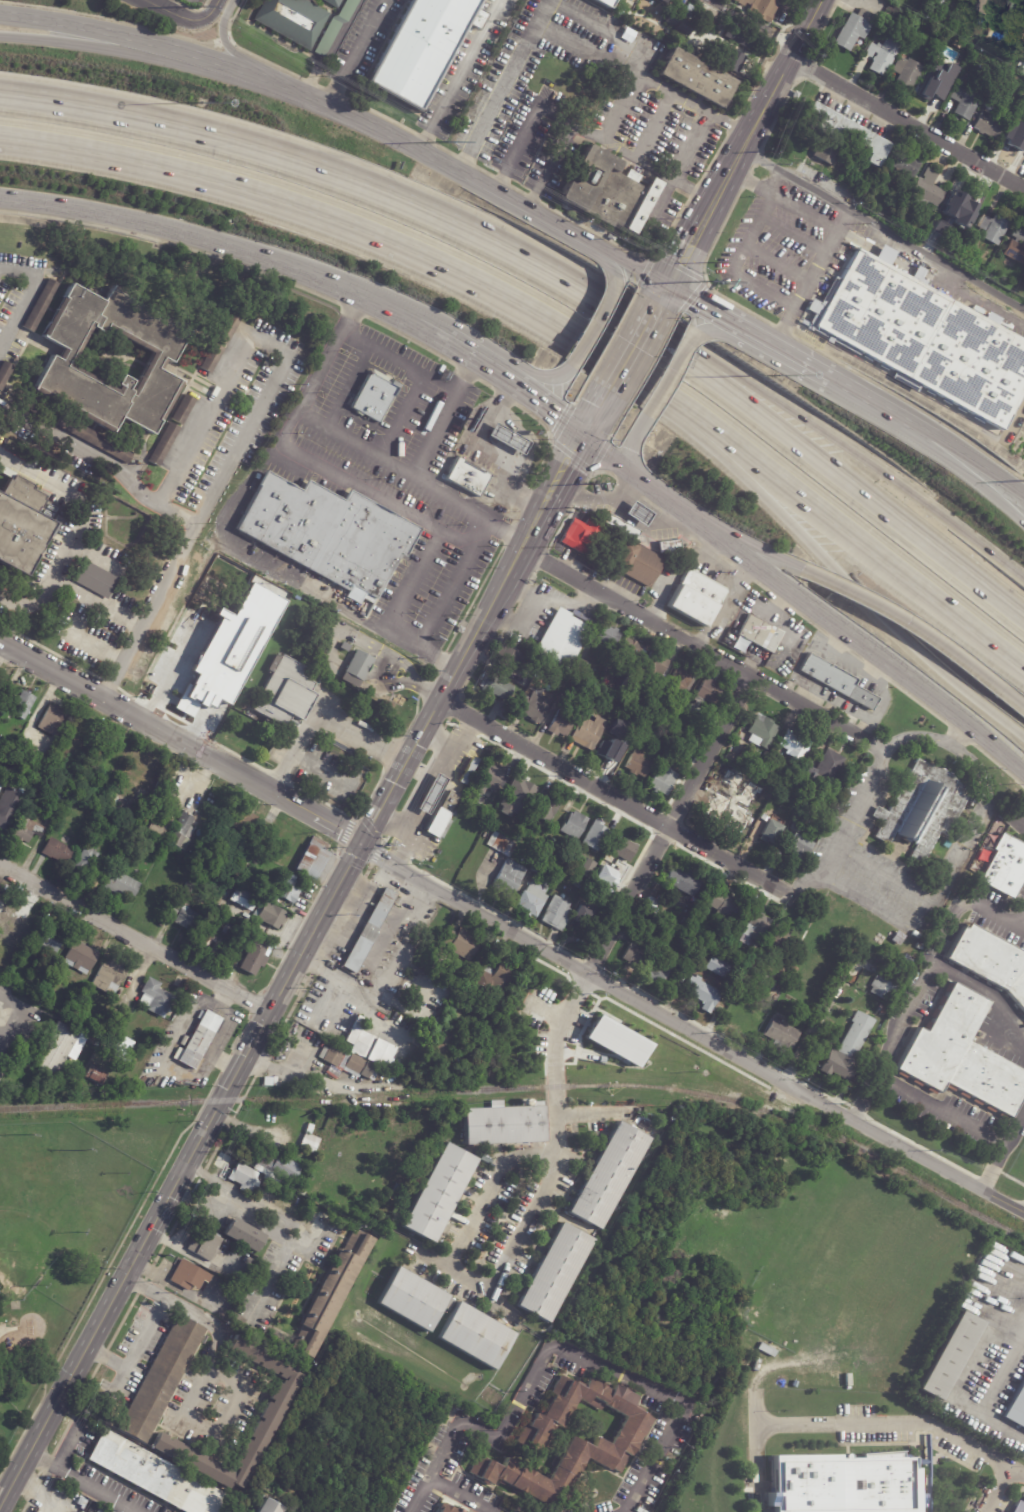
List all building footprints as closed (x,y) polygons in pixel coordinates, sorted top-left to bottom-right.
[(252,20),(262,0),(269,0),(303,0),(311,0),(310,2),(309,1),(308,3),(321,10),(330,14),(309,52),(252,20)] [(337,16),(346,0),(359,0),(347,22),(342,25),(324,59),(313,53),(332,18),(337,16)] [(338,9),(321,0),(343,0),(338,9)] [(365,82),(409,0),(480,0),(475,10),(484,15),(473,34),(463,29),(418,112),(365,82)] [(609,10),(591,0),(614,0),(609,10)] [(750,6),(740,0),(771,0),(776,3),(774,7),(777,8),(768,24),(746,11),(750,6)] [(974,8),(978,0),(998,0),(989,17),(974,8)] [(1019,0),(1023,3),(1023,19),(1018,30),(1003,22),(1012,5),(1011,4),(1008,8),(1002,4),(1004,0),(1019,0)] [(645,9),(647,5),(661,13),(658,18),(645,9)] [(688,5),(693,8),(696,7),(697,12),(694,13),(691,19),(683,14),(688,5)] [(875,16),(871,24),(872,25),(863,40),(858,37),(850,53),(834,44),(842,28),(843,29),(851,13),(856,16),(861,8),(875,16)] [(952,19),(948,25),(944,22),(947,16),(952,19)] [(725,38),(724,35),(732,20),(759,35),(750,51),(725,38)] [(970,31),(967,37),(962,34),(965,28),(970,31)] [(720,45),(722,46),(722,45),(745,58),(737,74),(714,62),(718,55),(708,49),(713,41),(720,45)] [(884,78),(869,69),(877,55),(874,53),(871,59),(864,55),(871,44),(880,49),(881,47),(896,56),(884,78)] [(734,84),(720,111),(657,76),(671,49),(734,84)] [(1023,71),(1023,58),(1022,57),(1016,69),(1023,73),(1023,71)] [(896,82),(899,75),(892,71),(898,60),(900,62),(902,59),(906,62),(908,59),(923,68),(920,74),(921,74),(919,78),(918,77),(910,91),(896,82)] [(939,108),(924,100),(929,90),(921,86),(927,73),(936,78),(939,73),(945,77),(943,82),(951,86),(939,108)] [(982,100),(969,122),(954,114),(960,104),(950,98),(963,75),(974,82),(969,92),(982,100)] [(795,90),(800,93),(798,98),(792,95),(795,90)] [(984,103),(996,99),(999,108),(988,112),(984,103)] [(889,143),(877,166),(865,160),(869,153),(867,151),(868,149),(844,136),(839,145),(800,123),(812,100),(889,143)] [(996,141),(974,129),(983,111),(991,115),(989,118),(1004,126),(996,141)] [(1023,123),(1023,124),(1023,153),(1011,146),(1015,138),(1013,137),(1016,132),(1018,133),(1019,130),(1016,129),(1013,135),(1006,131),(1013,119),(1022,125),(1023,123)] [(830,164),(812,155),(819,139),(838,149),(830,164)] [(600,151),(601,150),(604,152),(605,154),(620,163),(621,165),(617,172),(626,177),(630,169),(642,175),(639,180),(648,185),(652,178),(662,184),(633,235),(623,230),(624,229),(614,223),(612,227),(584,211),(583,214),(560,200),(559,198),(567,183),(571,186),(578,183),(584,173),(582,165),(578,163),(587,146),(590,146),(599,151),(600,151)] [(890,166),(898,150),(908,156),(908,155),(912,156),(911,158),(921,163),(913,178),(890,166)] [(928,168),(938,174),(932,184),(945,192),(937,206),(927,200),(923,207),(914,201),(917,196),(911,191),(919,177),(923,179),(924,177),(922,175),(927,167),(928,168)] [(894,182),(886,185),(883,174),(891,171),(894,182)] [(953,191),(977,203),(976,204),(977,205),(976,208),(975,207),(964,227),(947,218),(940,229),(933,225),(952,190),(953,191)] [(911,201),(906,210),(901,207),(906,198),(911,201)] [(997,245),(982,237),(985,231),(976,226),(983,214),(992,219),(995,213),(1010,221),(997,245)] [(1016,227),(1023,231),(1023,238),(1022,242),(1019,240),(1017,242),(1023,246),(1023,266),(1003,254),(1011,239),(1014,241),(1016,238),(1011,235),(1016,227)] [(963,235),(957,246),(949,241),(955,230),(963,235)] [(995,328),(1023,345),(1023,388),(999,433),(813,328),(818,318),(806,311),(811,301),(824,308),(856,250),(874,260),(881,247),(895,255),(887,268),(909,280),(916,268),(925,273),(920,282),(925,284),(923,288),(982,321),(986,314),(999,321),(995,328)] [(81,273),(75,284),(50,329),(76,343),(70,352),(81,358),(103,316),(104,312),(115,292),(81,273)] [(59,284),(32,332),(21,326),(48,278),(59,284)] [(123,278),(202,319),(185,355),(163,344),(104,312),(123,278)] [(996,325),(999,318),(986,312),(986,313),(978,310),(976,315),(996,325)] [(213,343),(223,348),(210,373),(199,367),(213,342),(213,343)] [(138,389),(163,344),(185,355),(180,364),(194,370),(163,429),(128,409),(138,389)] [(120,424),(128,409),(138,389),(59,347),(39,383),(120,424)] [(14,366),(0,392),(0,365),(3,360),(4,361),(14,366)] [(372,370),(390,379),(389,381),(400,386),(394,398),(393,398),(379,423),(349,407),(368,372),(369,373),(371,369),(372,370)] [(187,396),(195,400),(181,425),(170,418),(184,394),(187,396)] [(132,452),(126,464),(55,426),(61,414),(132,452)] [(169,422),(180,428),(159,466),(147,460),(169,422)] [(529,442),(522,455),(486,436),(493,423),(529,442)] [(490,476),(477,498),(444,479),(457,457),(463,461),(462,463),(482,474),(483,472),(490,476)] [(273,466),(239,529),(312,568),(298,592),(360,626),(371,606),(379,610),(424,526),(359,491),(353,501),(316,481),(312,488),(273,466)] [(27,577),(58,522),(0,493),(0,563),(27,577)] [(651,514),(643,527),(624,514),(632,501),(651,514)] [(639,531),(637,536),(635,535),(632,541),(622,536),(623,534),(602,522),(605,518),(603,518),(606,513),(639,531)] [(585,555),(584,556),(560,542),(573,518),(579,521),(581,518),(587,521),(589,517),(602,524),(585,555)] [(678,540),(680,551),(658,553),(657,542),(678,540)] [(664,560),(649,589),(613,569),(620,556),(617,555),(619,551),(618,550),(620,547),(621,548),(624,542),(633,547),(635,545),(637,546),(637,545),(664,560)] [(118,578),(107,599),(69,579),(80,558),(118,578)] [(704,627),(704,628),(667,607),(679,585),(681,582),(679,580),(687,566),(726,589),(725,591),(727,592),(721,604),(718,603),(704,627)] [(590,628),(568,671),(534,652),(558,608),(571,615),(569,617),(590,628)] [(782,633),(771,653),(738,635),(749,614),(782,633)] [(615,630),(623,635),(610,655),(601,650),(604,646),(594,640),(604,623),(615,630)] [(633,641),(637,643),(636,643),(642,646),(634,663),(617,654),(625,638),(631,641),(632,640),(633,641)] [(183,656),(176,669),(160,660),(167,648),(183,656)] [(372,660),(360,681),(342,671),(354,649),(372,659),(372,660)] [(669,661),(669,662),(675,665),(667,679),(661,676),(656,674),(654,679),(642,673),(645,668),(642,667),(651,651),(657,654),(658,653),(662,655),(661,657),(669,661)] [(305,667),(304,668),(317,676),(313,682),(314,683),(310,692),(315,695),(298,726),(289,722),(283,732),(265,722),(267,717),(252,709),(255,705),(260,708),(268,694),(263,691),(273,672),(268,669),(277,654),(282,656),(283,655),(305,667)] [(878,700),(872,712),(799,671),(809,654),(857,681),(854,686),(878,700)] [(581,659),(592,665),(585,678),(573,671),(579,658),(581,659)] [(685,668),(687,669),(686,671),(693,674),(681,696),(665,688),(677,665),(679,667),(680,665),(685,668)] [(508,697),(505,702),(493,695),(491,697),(480,690),(481,688),(478,686),(481,682),(479,680),(484,671),(497,679),(499,676),(507,681),(506,683),(513,687),(508,697)] [(168,674),(183,682),(170,707),(162,703),(164,700),(157,696),(168,674)] [(518,681),(520,676),(527,680),(525,685),(518,681)] [(582,684),(576,695),(564,689),(570,677),(582,684)] [(712,681),(716,683),(714,686),(722,690),(713,705),(704,700),(701,705),(699,703),(697,708),(701,710),(698,716),(688,711),(691,704),(693,706),(696,701),(694,700),(696,696),(695,695),(703,681),(706,682),(708,678),(712,681)] [(660,692),(656,700),(648,695),(652,688),(660,692)] [(27,694),(36,698),(28,712),(30,713),(29,715),(27,714),(23,721),(15,716),(19,709),(18,708),(19,707),(15,704),(22,691),(27,694)] [(533,693),(549,703),(546,708),(547,709),(539,724),(538,723),(537,725),(530,720),(530,719),(517,711),(525,697),(528,699),(532,693),(533,693)] [(64,714),(51,736),(35,727),(48,705),(51,707),(52,704),(57,707),(56,709),(64,714)] [(677,709),(680,711),(674,723),(666,718),(672,707),(677,709)] [(566,713),(568,714),(565,720),(573,724),(565,737),(558,734),(556,736),(546,731),(559,709),(566,713)] [(625,712),(619,722),(613,719),(620,709),(625,712)] [(748,747),(750,743),(747,741),(750,735),(747,733),(757,714),(773,722),(772,725),(778,728),(769,744),(766,742),(762,749),(755,745),(752,751),(747,749),(748,747)] [(602,721),(605,723),(603,728),(604,728),(593,747),(594,748),(592,752),(569,740),(578,724),(580,725),(584,717),(594,723),(597,718),(602,721)] [(694,723),(690,731),(683,727),(688,719),(694,723)] [(654,726),(648,739),(640,735),(646,722),(654,726)] [(793,733),(812,744),(800,765),(791,760),(792,758),(785,754),(786,752),(777,746),(787,730),(793,733)] [(604,738),(616,745),(619,740),(628,745),(617,766),(594,754),(603,737),(604,738)] [(632,775),(628,773),(630,771),(624,768),(632,754),(633,754),(635,749),(644,754),(642,759),(651,764),(643,779),(636,775),(635,777),(632,775)] [(743,749),(755,756),(750,765),(738,758),(743,749)] [(840,757),(845,759),(832,786),(824,782),(819,792),(799,781),(807,766),(816,770),(826,749),(840,757)] [(469,754),(473,757),(468,765),(464,762),(469,754)] [(968,797),(946,836),(940,833),(923,865),(910,857),(916,846),(895,835),(888,846),(874,838),(882,823),(871,817),(877,807),(887,813),(917,759),(931,767),(932,765),(954,777),(953,779),(966,786),(961,794),(968,797)] [(182,766),(180,769),(171,764),(174,760),(183,765),(182,766)] [(503,773),(502,775),(508,778),(502,789),(496,786),(493,792),(485,788),(482,794),(475,791),(488,765),(503,773)] [(677,776),(666,797),(658,792),(656,795),(653,792),(654,790),(648,786),(659,765),(677,776)] [(750,770),(752,765),(758,769),(756,773),(750,770)] [(521,769),(525,771),(519,782),(526,785),(527,783),(530,785),(529,787),(537,791),(530,804),(506,791),(519,768),(521,769)] [(742,781),(734,777),(738,771),(745,775),(742,781)] [(168,778),(173,781),(167,794),(155,788),(162,775),(168,778)] [(446,781),(426,816),(415,810),(435,775),(446,781)] [(750,786),(753,782),(758,786),(755,790),(750,786)] [(6,833),(0,830),(0,799),(6,788),(25,798),(6,833)] [(450,791),(453,793),(454,792),(460,795),(447,818),(442,816),(442,815),(437,812),(450,791)] [(723,796),(724,796),(723,797),(732,802),(732,801),(746,809),(745,810),(749,812),(747,814),(756,819),(747,836),(737,830),(736,832),(719,823),(722,817),(705,807),(714,791),(723,796)] [(542,793),(560,803),(549,824),(534,816),(537,810),(532,807),(540,792),(542,793)] [(508,802),(502,799),(505,793),(511,797),(508,802)] [(166,811),(163,816),(171,821),(162,837),(147,829),(154,817),(150,815),(156,806),(166,811)] [(232,807),(240,812),(242,809),(258,818),(247,836),(232,827),(236,819),(233,817),(231,821),(225,817),(231,807),(232,807)] [(424,831),(438,839),(451,814),(437,807),(424,831)] [(786,853),(785,853),(793,837),(789,834),(792,830),(790,829),(801,808),(815,816),(809,825),(805,823),(799,834),(797,833),(796,834),(814,845),(807,858),(804,857),(799,866),(790,861),(790,859),(787,857),(788,855),(786,853)] [(579,814),(588,819),(576,841),(559,831),(563,822),(565,823),(570,813),(572,814),(574,811),(579,814)] [(193,817),(195,818),(190,826),(195,829),(190,839),(191,840),(185,850),(169,841),(175,831),(173,830),(184,812),(193,817)] [(452,813),(456,815),(453,820),(448,817),(452,812),(452,813)] [(44,829),(39,838),(32,834),(27,844),(22,842),(20,844),(16,842),(18,840),(11,836),(21,817),(44,829)] [(603,825),(602,827),(608,831),(596,852),(581,844),(595,819),(603,824),(603,825)] [(770,821),(784,828),(774,847),(765,842),(765,843),(759,840),(770,820),(770,821)] [(1012,899),(1023,876),(1023,844),(1000,831),(975,880),(1012,899)] [(516,845),(508,858),(486,845),(494,832),(510,841),(510,842),(516,845)] [(317,840),(326,845),(323,852),(327,854),(312,882),(293,871),(311,837),(317,840)] [(74,851),(66,867),(40,853),(45,844),(49,838),(74,851)] [(624,840),(637,847),(628,863),(609,852),(616,838),(621,841),(622,839),(624,840)] [(98,854),(88,873),(83,870),(81,874),(73,869),(84,847),(98,854)] [(592,862),(597,865),(589,880),(577,873),(585,858),(592,862)] [(507,860),(526,871),(508,901),(500,896),(501,894),(490,888),(506,859),(507,860)] [(550,866),(544,878),(530,871),(536,859),(550,866)] [(618,873),(600,864),(593,879),(611,888),(618,873)] [(683,869),(692,874),(691,877),(700,883),(692,898),(673,887),(670,892),(661,887),(672,867),(682,872),(683,869)] [(298,894),(292,906),(266,891),(278,870),(293,878),(291,881),(302,887),(298,894)] [(139,885),(130,901),(116,893),(115,895),(102,887),(110,874),(115,877),(118,873),(139,885)] [(536,876),(539,878),(538,880),(549,885),(543,895),(547,897),(535,919),(530,916),(529,918),(523,914),(524,912),(515,907),(523,892),(524,892),(534,875),(536,876)] [(194,886),(188,898),(181,894),(187,882),(194,886)] [(257,899),(250,912),(228,900),(235,887),(257,899)] [(376,935),(354,975),(340,967),(383,889),(395,895),(374,934),(376,935)] [(720,893),(732,900),(732,899),(735,900),(734,901),(742,906),(733,923),(726,919),(727,917),(708,906),(716,891),(720,893)] [(559,899),(570,904),(565,912),(570,915),(560,933),(540,922),(545,912),(544,911),(553,895),(559,899)] [(651,898),(662,904),(655,917),(642,910),(649,897),(651,898)] [(287,914),(278,931),(253,917),(262,900),(265,903),(287,914)] [(179,907),(174,917),(169,914),(174,904),(179,907)] [(200,916),(191,933),(172,923),(182,906),(200,916)] [(579,930),(575,928),(577,924),(571,921),(579,906),(594,914),(585,929),(584,929),(582,932),(579,930)] [(762,914),(764,915),(763,918),(769,921),(758,944),(748,939),(749,939),(742,935),(753,912),(760,915),(761,914),(762,914)] [(12,951),(0,944),(0,939),(15,913),(17,914),(27,919),(24,924),(29,927),(22,940),(18,938),(12,951)] [(597,915),(602,918),(599,924),(593,921),(597,915)] [(964,919),(943,956),(999,987),(1023,1016),(1023,953),(964,919)] [(229,921),(239,925),(232,938),(221,933),(228,920),(229,921)] [(218,931),(214,937),(217,939),(214,944),(212,943),(209,948),(207,946),(205,949),(198,945),(199,943),(197,942),(208,922),(219,928),(218,931)] [(788,937),(779,955),(764,947),(777,924),(791,932),(788,937)] [(46,929),(53,933),(55,930),(60,933),(58,936),(63,939),(55,954),(43,947),(42,949),(32,944),(34,939),(39,941),(45,929),(46,929)] [(459,929),(470,935),(471,934),(481,940),(469,962),(447,950),(449,948),(442,944),(449,931),(455,934),(459,929)] [(898,931),(906,937),(899,946),(891,941),(898,931)] [(272,946),(265,958),(267,959),(262,969),(258,967),(253,978),(238,969),(248,950),(246,949),(247,947),(244,945),(248,938),(250,940),(253,936),(272,946)] [(652,937),(657,940),(654,945),(649,942),(652,937)] [(85,947),(98,954),(88,972),(87,972),(85,976),(62,963),(65,959),(63,959),(73,940),(85,947)] [(916,948),(918,943),(924,946),(922,951),(916,948)] [(640,947),(638,950),(646,954),(638,969),(632,965),(631,967),(626,964),(627,962),(622,959),(630,944),(633,945),(633,944),(640,947)] [(232,949),(235,945),(242,949),(240,953),(232,949)] [(227,955),(238,960),(235,966),(224,960),(227,955)] [(903,960),(905,955),(915,960),(913,966),(903,960)] [(711,956),(718,959),(720,960),(719,960),(730,966),(723,979),(716,975),(715,977),(714,976),(714,975),(704,969),(711,956)] [(117,961),(123,965),(121,968),(126,971),(111,998),(90,985),(105,959),(110,962),(112,958),(117,961)] [(499,963),(506,966),(506,965),(510,967),(510,968),(516,971),(501,1001),(494,997),(492,1000),(486,996),(486,995),(472,988),(481,971),(483,972),(485,967),(494,972),(499,963)] [(644,980),(653,964),(659,968),(661,964),(675,971),(665,990),(659,988),(658,990),(649,985),(650,983),(644,980)] [(793,966),(798,970),(795,975),(790,972),(793,966)] [(453,971),(461,976),(454,989),(442,982),(449,969),(453,971)] [(701,979),(700,982),(720,994),(709,1015),(700,1010),(703,1005),(701,1004),(702,1003),(687,995),(691,988),(686,984),(690,977),(694,979),(696,976),(701,979)] [(893,985),(902,991),(892,1007),(870,993),(873,988),(871,986),(877,977),(879,978),(880,977),(893,985)] [(148,978),(159,985),(157,990),(173,998),(162,1019),(145,1010),(146,1009),(137,1004),(142,994),(140,993),(147,978),(148,978)] [(1023,1086),(1023,1070),(969,1040),(989,1001),(952,979),(927,1029),(919,1026),(896,1066),(938,1089),(943,1078),(1008,1115),(1023,1086)] [(121,987),(124,989),(119,999),(114,996),(119,986),(121,987)] [(472,991),(478,994),(474,1002),(468,999),(472,991)] [(877,1012),(880,1006),(887,1010),(884,1016),(877,1012)] [(202,1058),(194,1072),(178,1063),(178,1062),(174,1060),(180,1049),(184,1051),(186,1048),(182,1046),(187,1037),(191,1040),(206,1012),(222,1021),(202,1058)] [(850,1092),(843,1088),(846,1082),(831,1074),(829,1078),(819,1072),(832,1049),(837,1052),(853,1023),(851,1022),(857,1012),(859,1013),(876,1022),(853,1062),(858,1066),(851,1078),(856,1080),(850,1092)] [(583,1038),(636,1068),(649,1044),(596,1014),(583,1038)] [(376,1040),(366,1061),(348,1052),(351,1047),(343,1043),(356,1017),(364,1021),(359,1031),(376,1040)] [(773,1018),(801,1034),(789,1055),(781,1050),(782,1047),(763,1036),(772,1019),(771,1019),(772,1017),(773,1018)] [(38,1056),(56,1023),(78,1035),(79,1033),(87,1037),(73,1062),(66,1057),(54,1078),(33,1066),(38,1056)] [(453,1040),(442,1060),(426,1051),(439,1029),(455,1038),(453,1040)] [(135,1042),(131,1050),(135,1052),(128,1064),(111,1054),(117,1043),(119,1044),(124,1035),(135,1042)] [(467,1059),(456,1053),(457,1052),(453,1050),(457,1043),(461,1045),(466,1036),(477,1042),(467,1059)] [(351,1054),(374,1067),(366,1081),(359,1077),(357,1079),(342,1070),(343,1070),(336,1066),(335,1068),(317,1058),(323,1047),(327,1050),(330,1045),(344,1053),(344,1054),(349,1057),(351,1054)] [(107,1075),(101,1087),(84,1078),(90,1067),(107,1075)] [(531,1105),(543,1104),(545,1140),(466,1144),(464,1108),(492,1107),(491,1101),(504,1100),(504,1106),(531,1105)] [(642,1135),(648,1138),(598,1228),(566,1211),(616,1120),(642,1135)] [(313,1125),(310,1134),(304,1132),(307,1123),(313,1125)] [(305,1132),(319,1139),(313,1153),(298,1147),(305,1132)] [(465,1153),(477,1159),(432,1242),(401,1225),(446,1142),(465,1153)] [(265,1147),(301,1167),(293,1183),(282,1177),(279,1184),(267,1177),(265,1180),(262,1178),(264,1175),(253,1168),(265,1147)] [(479,1157),(482,1153),(492,1159),(489,1164),(479,1157)] [(257,1173),(253,1179),(258,1181),(250,1195),(238,1188),(239,1185),(226,1177),(231,1169),(232,1170),(237,1161),(257,1173)] [(264,1237),(255,1254),(222,1235),(232,1218),(264,1237)] [(571,1227),(593,1239),(547,1322),(515,1304),(561,1222),(571,1227)] [(220,1251),(217,1255),(214,1254),(209,1262),(186,1249),(199,1226),(222,1240),(217,1249),(220,1251)] [(372,1240),(307,1358),(288,1348),(300,1326),(296,1324),(337,1249),(341,1250),(353,1229),(372,1240)] [(211,1276),(207,1283),(202,1280),(197,1289),(190,1285),(187,1291),(168,1280),(180,1259),(211,1276)] [(402,1270),(449,1297),(428,1334),(377,1304),(398,1268),(402,1270)] [(235,1276),(237,1271),(247,1278),(244,1282),(235,1276)] [(463,1304),(515,1334),(494,1370),(439,1338),(459,1302),(463,1304)] [(228,1314),(225,1319),(216,1314),(219,1309),(228,1314)] [(966,1310),(925,1386),(947,1398),(989,1324),(966,1310)] [(206,1330),(144,1444),(115,1428),(177,1314),(206,1330)] [(274,1332),(283,1336),(278,1345),(267,1339),(272,1330),(274,1332)] [(148,1448),(156,1432),(165,1437),(163,1439),(167,1441),(168,1438),(184,1447),(182,1450),(186,1452),(187,1449),(203,1458),(201,1460),(205,1462),(206,1459),(228,1471),(234,1460),(236,1461),(238,1457),(235,1456),(244,1440),(247,1441),(248,1438),(245,1437),(254,1421),(256,1422),(258,1419),(255,1417),(264,1402),(267,1403),(268,1400),(266,1399),(274,1383),(277,1384),(279,1380),(225,1350),(234,1334),(292,1365),(289,1371),(299,1376),(237,1490),(227,1484),(224,1490),(148,1448)] [(769,1356),(758,1349),(761,1343),(776,1352),(773,1358),(769,1356)] [(565,1378),(582,1388),(588,1378),(610,1391),(614,1384),(636,1397),(631,1407),(654,1420),(645,1437),(642,1435),(620,1474),(610,1468),(609,1471),(586,1458),(567,1492),(557,1487),(546,1507),(495,1478),(490,1486),(468,1473),(477,1455),(499,1468),(505,1457),(547,1481),(571,1437),(591,1448),(597,1438),(609,1445),(625,1417),(603,1405),(600,1411),(578,1399),(561,1428),(555,1425),(538,1455),(515,1442),(525,1424),(528,1426),(535,1413),(541,1417),(553,1395),(559,1398),(562,1394),(553,1389),(560,1376),(565,1378)] [(1008,1418),(1023,1388),(1023,1427),(1008,1418)] [(227,1496),(218,1511),(180,1511),(84,1460),(101,1428),(227,1496)] [(930,1444),(931,1511),(926,1511),(925,1463),(914,1463),(914,1458),(925,1458),(924,1433),(930,1433),(930,1444)] [(916,1511),(837,1511),(796,1511),(796,1510),(791,1510),(791,1511),(776,1511),(776,1510),(772,1510),(772,1501),(766,1501),(766,1486),(772,1486),(771,1451),(837,1449),(837,1455),(839,1455),(903,1454),(903,1452),(911,1451),(911,1464),(916,1464),(916,1490),(922,1490),(922,1505),(916,1505),(916,1511)] [(281,1510),(280,1511),(255,1511),(263,1499),(281,1510)] [(1015,1511),(1023,1511),(1023,1501),(1022,1500),(1015,1511)] [(464,1511),(440,1511),(442,1509),(439,1508),(442,1503),(444,1504),(445,1503),(453,1508),(457,1510),(458,1508),(464,1511)]
